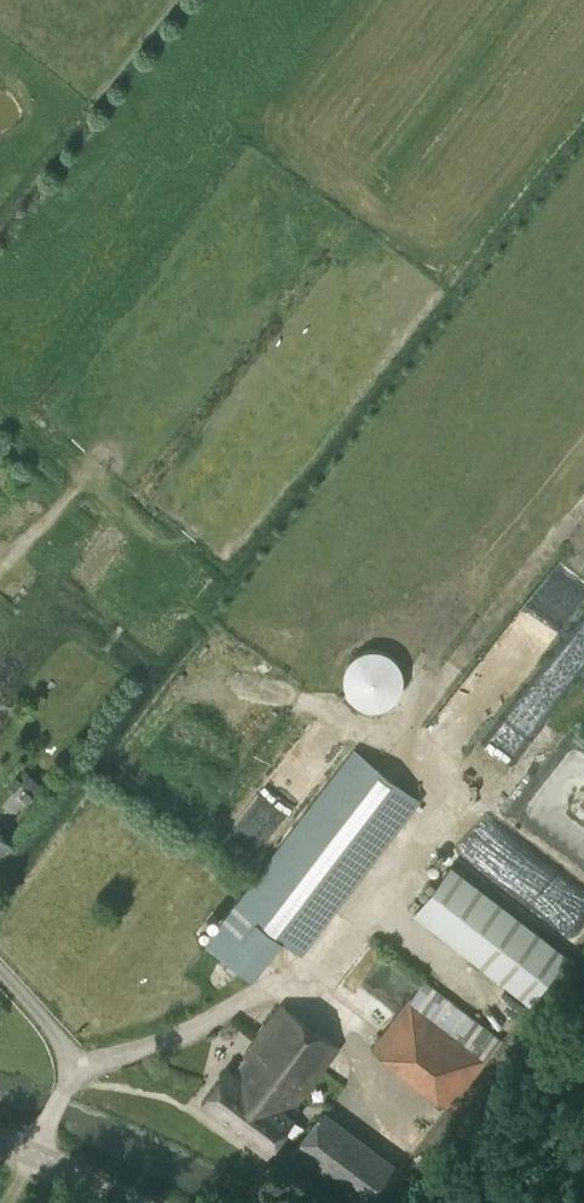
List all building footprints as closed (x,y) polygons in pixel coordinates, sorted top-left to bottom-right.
[(345,686),(346,688),(346,691),(348,693),(349,695),(350,698),(352,700),(354,701),(356,703),(358,705),(360,706),(363,707),(365,708),(368,709),(373,709),(375,709),(381,709),(383,708),(386,707),(388,706),(390,705),(392,703),(394,701),(396,700),(398,698),(399,695),(401,693),(402,691),(403,688),(403,686),(404,683),(404,681),(404,678),(404,675),(403,673),(403,670),(402,668),(401,666),(399,663),(398,661),(396,659),(394,657),(392,656),(390,654),(386,652),(381,650),(375,649),(373,649),(368,650),(363,652),(358,654),(356,656),(354,657),(352,659),(350,661),(349,663),(348,666),(346,668),(346,670),(345,673),(344,675),(344,678),(344,681),(344,683),(345,686)] [(254,980),(284,940),(300,954),(419,798),(356,749),(208,944),(254,980)] [(12,844),(0,834),(0,859),(12,844)] [(472,958),(531,1002),(568,954),(509,909),(472,958)] [(412,998),(410,996),(371,1048),(449,1110),(489,1058),(486,1056),(501,1038),(425,979),(412,998)] [(232,1070),(229,1067),(201,1103),(268,1153),(295,1115),(292,1114),(339,1048),(283,1004),(232,1070)] [(323,1108),(296,1149),(373,1199),(400,1159),(323,1108)]
